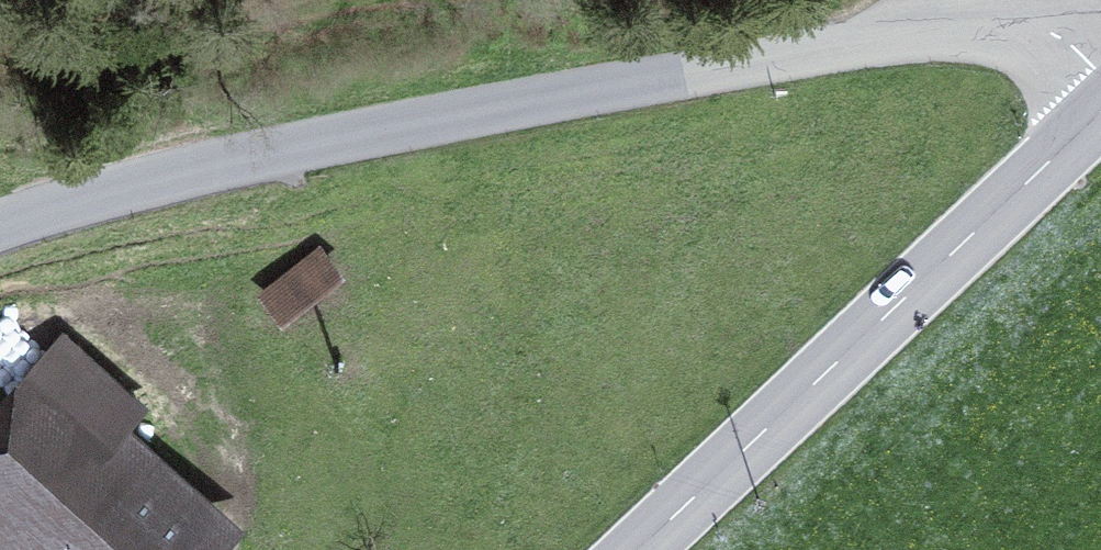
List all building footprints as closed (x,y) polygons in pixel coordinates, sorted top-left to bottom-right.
[(334,272),(317,250),(264,290),(281,313),(334,272)] [(204,535),(108,450),(141,414),(62,344),(0,414),(0,523),(30,549),(191,549),(204,535)]
